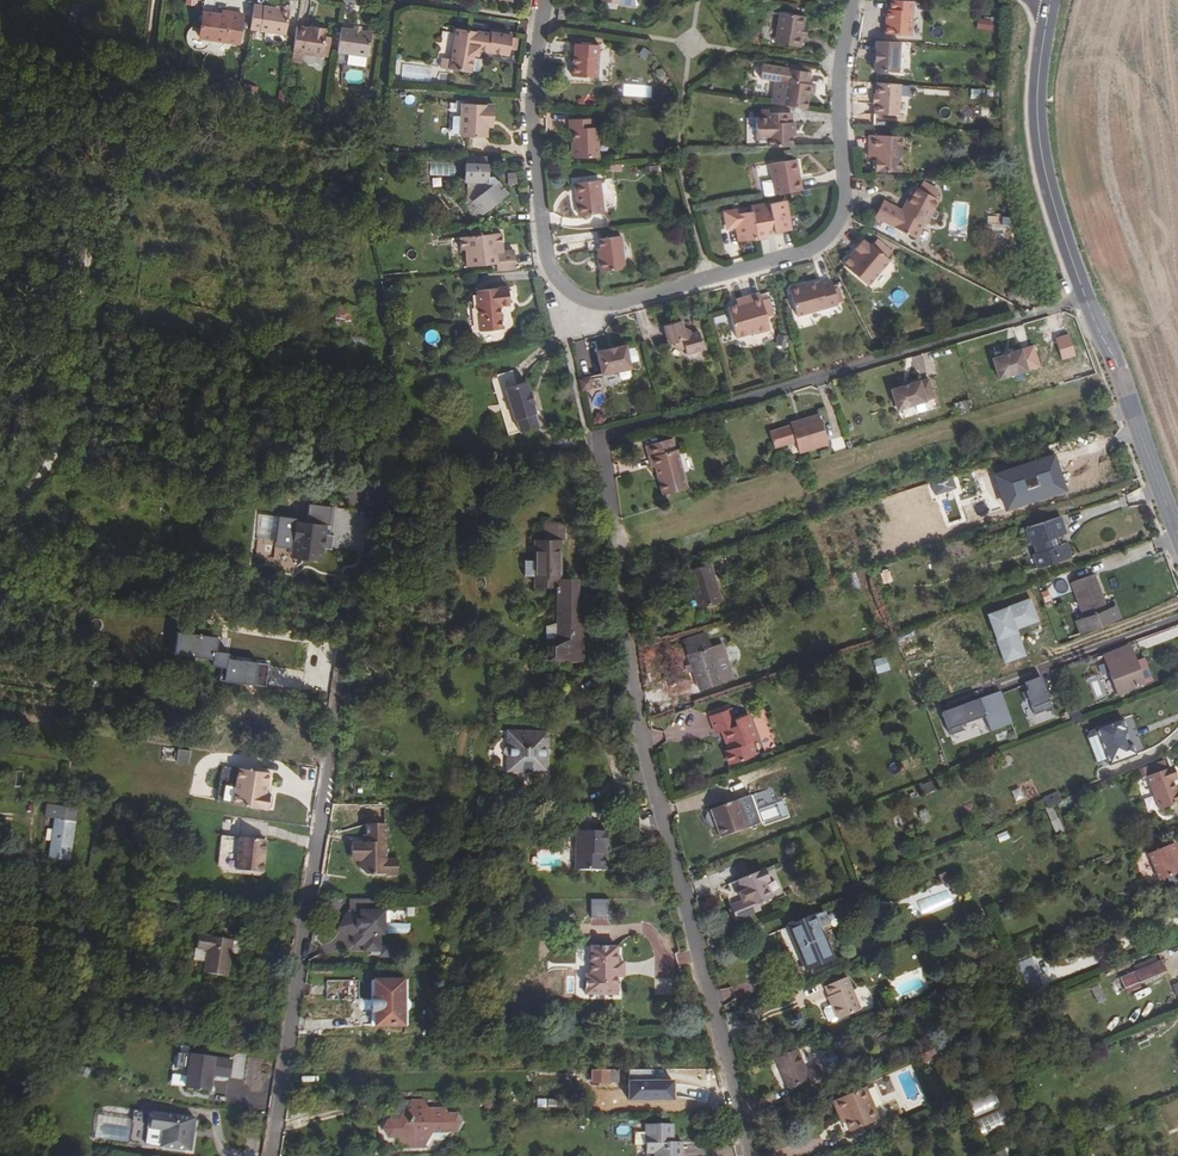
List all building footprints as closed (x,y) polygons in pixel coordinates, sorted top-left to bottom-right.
[(910,36),(913,1),(890,0),(890,9),(889,17),(886,17),(884,34),(910,36)] [(83,20),(87,7),(73,3),(69,16),(83,20)] [(565,18),(567,5),(560,4),(557,17),(565,18)] [(286,35),(289,11),(254,5),(250,30),(286,35)] [(229,16),(205,12),(201,38),(239,43),(243,16),(230,14),(229,16)] [(802,27),(804,16),(779,12),(774,41),(799,46),(801,34),(802,27)] [(84,32),(87,21),(83,20),(69,16),(66,27),(84,32)] [(322,57),(326,29),(314,27),(314,30),(309,30),(296,28),(292,53),(322,57)] [(367,58),(372,33),(341,28),(337,54),(367,58)] [(491,35),(457,30),(452,62),(450,71),(470,74),(471,72),(473,58),(473,56),(478,57),(479,51),(509,56),(512,37),(491,34),(491,35)] [(575,55),(574,76),(600,78),(602,45),(592,45),(592,39),(580,38),(580,44),(578,44),(577,55),(575,55)] [(877,39),(875,70),(899,72),(902,41),(877,39)] [(482,60),(473,58),(471,72),(480,74),(482,60)] [(441,69),(450,71),(452,62),(443,60),(441,69)] [(786,62),(786,67),(811,71),(812,66),(786,62)] [(773,101),(808,107),(811,90),(808,90),(809,82),(811,71),(786,67),(763,64),(761,77),(776,79),(773,101)] [(899,114),(901,83),(878,82),(877,94),(876,104),(875,114),(899,116),(899,114)] [(487,126),(488,118),(494,118),(495,105),(462,103),(461,136),(487,137),(487,126)] [(449,135),(459,135),(460,105),(450,105),(449,135)] [(791,128),(794,128),(793,121),(791,121),(791,112),(767,113),(767,109),(760,109),(761,117),(755,117),(755,139),(758,139),(758,145),(792,144),(792,134),(791,128)] [(600,157),(598,129),(593,129),(593,119),(569,120),(570,130),(574,130),(574,142),(574,148),(572,152),(572,156),(573,157),(574,158),(600,157)] [(897,172),(898,137),(870,136),(869,152),(877,152),(877,159),(877,160),(874,161),(874,169),(877,169),(876,171),(897,172)] [(487,166),(487,156),(468,155),(468,165),(487,166)] [(801,189),(796,158),(770,163),(772,179),(762,181),(764,195),(801,189)] [(488,177),(489,167),(487,166),(468,165),(466,165),(465,182),(477,183),(476,198),(466,208),(477,220),(508,194),(494,178),(488,177)] [(603,213),(599,180),(575,182),(577,195),(580,195),(581,202),(578,203),(579,215),(603,213)] [(927,225),(939,201),(935,199),(928,195),(931,188),(923,184),(920,191),(915,188),(906,206),(909,207),(906,213),(902,212),(884,202),(875,219),(917,240),(925,224),(927,225)] [(935,199),(939,192),(931,188),(928,195),(935,199)] [(791,229),(789,215),(787,216),(786,210),(788,210),(786,199),(761,204),(762,208),(751,210),(738,212),(737,209),(725,211),(728,227),(736,226),(738,233),(744,232),(746,240),(767,236),(766,233),(766,231),(774,229),(774,232),(791,229)] [(500,251),(500,246),(503,245),(502,233),(460,236),(461,250),(464,250),(466,266),(496,263),(497,270),(515,268),(514,250),(503,252),(500,251)] [(626,269),(622,237),(585,241),(586,252),(598,251),(598,249),(601,249),(602,259),(599,259),(601,273),(626,269)] [(890,261),(864,240),(842,264),(868,286),(890,261)] [(838,303),(832,281),(821,284),(820,281),(807,285),(799,287),(798,285),(792,287),(790,291),(797,315),(838,303)] [(510,302),(508,287),(477,290),(481,330),(502,327),(501,316),(497,316),(496,304),(500,304),(510,302)] [(771,330),(760,292),(742,297),(744,303),(737,305),(728,307),(737,338),(756,333),(756,334),(771,330)] [(335,303),(334,319),(352,320),(352,304),(335,303)] [(680,317),(663,322),(668,341),(672,340),(674,344),(683,349),(686,348),(687,353),(705,348),(700,331),(692,332),(683,327),(680,317)] [(168,340),(159,338),(157,348),(166,350),(168,340)] [(596,352),(602,374),(631,368),(625,345),(596,352)] [(994,358),(1001,378),(1029,370),(1029,369),(1038,366),(1032,347),(1023,350),(1023,349),(994,358)] [(592,389),(592,377),(580,377),(580,389),(592,389)] [(921,380),(892,388),(898,409),(927,400),(927,399),(935,397),(930,378),(921,381),(921,380)] [(526,382),(505,389),(514,420),(535,413),(532,404),(534,404),(530,391),(529,392),(526,382)] [(955,402),(956,413),(967,412),(966,401),(955,402)] [(770,432),(774,448),(795,441),(799,453),(828,444),(819,414),(804,419),(805,421),(791,426),(770,432)] [(652,456),(648,457),(650,467),(655,466),(662,494),(687,488),(677,449),(674,450),(671,438),(649,444),(652,456)] [(1024,482),(1021,483),(1016,467),(993,474),(1005,510),(1027,502),(1024,494),(1027,493),(1024,482)] [(736,483),(732,471),(725,474),(729,485),(736,483)] [(949,478),(939,481),(942,489),(952,486),(949,478)] [(207,493),(205,508),(217,510),(219,495),(207,493)] [(310,559),(322,561),(323,550),(332,551),(334,536),(325,535),(326,525),(332,526),(335,506),(312,503),(310,523),(298,521),(298,519),(265,514),(262,538),(278,540),(277,545),(291,547),(304,564),(310,559)] [(1037,569),(1072,557),(1067,542),(1060,545),(1057,537),(1066,534),(1060,516),(1025,528),(1031,545),(1033,545),(1035,553),(1032,554),(1037,569)] [(565,539),(565,524),(545,524),(545,539),(562,539),(565,539)] [(561,575),(562,539),(545,539),(537,539),(537,573),(535,573),(535,584),(555,584),(557,584),(557,575),(561,575)] [(722,601),(710,563),(687,571),(699,608),(722,601)] [(864,572),(850,576),(855,592),(869,587),(864,572)] [(1083,617),(1075,620),(1080,634),(1120,619),(1115,605),(1106,608),(1094,574),(1070,582),(1083,617)] [(579,587),(579,575),(561,575),(557,575),(557,584),(564,584),(564,587),(579,587)] [(564,593),(564,587),(555,587),(555,591),(557,591),(557,601),(559,601),(559,593),(564,593)] [(579,601),(579,587),(564,587),(564,593),(559,593),(559,601),(579,601)] [(1037,621),(1029,599),(987,614),(1004,662),(1024,655),(1014,629),(1037,621)] [(583,656),(583,601),(579,601),(559,601),(557,601),(557,639),(546,639),(546,660),(568,659),(568,655),(583,656)] [(175,631),(172,652),(211,658),(210,665),(224,667),(222,679),(263,685),(266,663),(227,658),(227,651),(215,649),(217,636),(175,631)] [(688,655),(711,647),(706,631),(682,639),(688,655)] [(735,679),(722,643),(711,647),(688,655),(690,663),(693,671),(700,691),(735,679)] [(1118,695),(1144,685),(1129,646),(1103,656),(1118,695)] [(886,655),(873,659),(876,673),(890,670),(886,655)] [(684,666),(687,673),(693,671),(690,663),(684,666)] [(1028,671),(1007,678),(1010,688),(1031,681),(1028,671)] [(1034,716),(1052,709),(1040,678),(1024,684),(1027,691),(1025,692),(1034,716)] [(983,711),(1004,703),(1000,692),(979,700),(983,711)] [(983,711),(979,700),(942,713),(950,736),(963,732),(961,726),(985,717),(990,732),(1012,724),(1004,703),(983,711)] [(730,764),(756,755),(751,742),(757,739),(748,714),(735,719),(731,708),(710,716),(716,733),(721,731),(724,730),(731,749),(727,749),(725,750),(730,764)] [(1107,759),(1109,766),(1135,756),(1131,744),(1128,745),(1123,732),(1126,731),(1122,719),(1095,729),(1098,736),(1090,738),(1099,762),(1107,759)] [(727,749),(731,749),(724,730),(721,731),(727,749)] [(507,768),(510,771),(519,772),(523,769),(531,769),(534,772),(543,772),(547,769),(547,756),(548,756),(550,755),(551,753),(551,751),(550,749),(549,748),(547,748),(548,738),(541,738),(541,732),(511,731),(511,735),(507,735),(507,746),(507,747),(505,747),(503,748),(502,751),(502,752),(503,755),(505,756),(507,756),(507,768)] [(177,748),(174,761),(187,764),(189,751),(177,748)] [(239,768),(222,766),(217,802),(234,804),(239,768)] [(270,772),(239,768),(234,804),(268,809),(272,807),(273,797),(270,794),(267,793),(270,772)] [(1174,781),(1169,769),(1147,777),(1159,811),(1177,804),(1177,792),(1176,792),(1172,782),(1174,781)] [(919,786),(925,796),(933,791),(928,781),(919,786)] [(1013,801),(1023,799),(1020,788),(1011,791),(1013,801)] [(1043,797),(1045,806),(1054,804),(1052,794),(1043,797)] [(720,839),(746,830),(735,801),(709,811),(720,839)] [(1050,822),(1057,819),(1052,806),(1045,809),(1050,822)] [(46,858),(58,858),(69,860),(71,845),(74,822),(52,822),(46,858)] [(368,835),(368,843),(365,843),(356,843),(353,846),(353,858),(356,861),(361,861),(361,869),(368,875),(388,875),(388,860),(388,825),(368,825),(368,835)] [(607,869),(607,831),(577,831),(576,870),(605,870),(607,869)] [(220,866),(224,872),(237,873),(237,870),(264,873),(267,840),(231,837),(230,840),(223,839),(220,866)] [(1174,844),(1148,854),(1159,882),(1177,874),(1177,858),(1176,854),(1177,853),(1177,852),(1174,844)] [(388,860),(388,875),(400,875),(400,860),(388,860)] [(763,869),(737,880),(728,884),(732,896),(728,898),(737,920),(760,910),(758,905),(771,899),(765,885),(769,883),(763,869)] [(765,885),(771,899),(775,898),(769,883),(765,885)] [(811,894),(814,902),(822,898),(819,890),(811,894)] [(16,901),(6,900),(5,909),(15,910),(16,901)] [(350,911),(340,928),(355,937),(355,946),(365,946),(365,952),(372,952),(372,956),(382,956),(382,957),(404,958),(404,947),(382,947),(382,935),(382,911),(382,904),(370,904),(370,911),(350,911)] [(839,906),(825,912),(830,924),(824,927),(826,933),(852,922),(848,913),(843,915),(839,906)] [(825,912),(815,916),(779,931),(791,962),(800,959),(804,971),(833,959),(821,928),(824,927),(830,924),(825,912)] [(168,919),(156,917),(154,930),(163,931),(164,925),(168,925),(168,919)] [(1146,942),(1162,936),(1159,927),(1142,933),(1146,942)] [(233,941),(199,936),(197,947),(231,952),(233,941)] [(75,959),(91,963),(94,951),(78,947),(75,959)] [(231,952),(197,947),(197,949),(208,950),(204,973),(228,976),(231,952)] [(590,947),(590,975),(585,975),(585,994),(618,995),(618,978),(618,961),(618,947),(590,947)] [(1031,958),(1012,966),(1023,994),(1042,987),(1031,958)] [(1134,973),(1138,982),(1166,970),(1162,961),(1134,973)] [(1138,982),(1134,973),(1120,979),(1124,988),(1138,982)] [(846,978),(824,987),(828,997),(827,998),(830,1006),(836,1021),(860,1012),(846,978)] [(405,980),(375,980),(376,1026),(405,1026),(405,980)] [(1097,1004),(1106,1000),(1100,984),(1090,988),(1097,1004)] [(172,1005),(194,1008),(195,999),(173,996),(172,1005)] [(827,1022),(831,1024),(836,1021),(830,1006),(824,1008),(823,1012),(827,1022)] [(679,1050),(690,1050),(690,1040),(680,1040),(679,1050)] [(917,1055),(925,1064),(936,1054),(928,1045),(917,1055)] [(806,1071),(797,1049),(775,1058),(788,1089),(789,1089),(792,1095),(823,1081),(817,1066),(806,1071)] [(230,1076),(232,1060),(178,1052),(176,1067),(182,1069),(188,1075),(186,1087),(210,1090),(212,1074),(230,1076)] [(246,1057),(233,1055),(230,1077),(242,1079),(246,1057)] [(619,1082),(619,1070),(583,1070),(584,1083),(619,1082)] [(832,1102),(838,1114),(841,1113),(845,1122),(849,1132),(875,1121),(869,1108),(873,1107),(865,1088),(832,1102)] [(994,1091),(966,1103),(973,1118),(1001,1106),(994,1091)] [(390,1124),(386,1124),(385,1127),(390,1134),(395,1134),(400,1143),(426,1143),(431,1134),(443,1134),(446,1129),(456,1129),(459,1122),(456,1117),(446,1117),(444,1113),(432,1113),(427,1105),(405,1105),(395,1124),(390,1124)] [(405,1105),(396,1105),(386,1124),(390,1124),(395,1124),(405,1105)] [(879,1119),(873,1107),(869,1108),(875,1121),(879,1119)] [(195,1117),(134,1109),(130,1141),(191,1150),(195,1117)] [(1002,1109),(974,1122),(981,1137),(1009,1124),(1002,1109)] [(654,1154),(654,1155),(682,1155),(682,1142),(673,1142),(673,1124),(646,1124),(646,1154),(654,1154)] [(992,1155),(1004,1155),(1005,1155),(1000,1145),(990,1150),(992,1155)]
